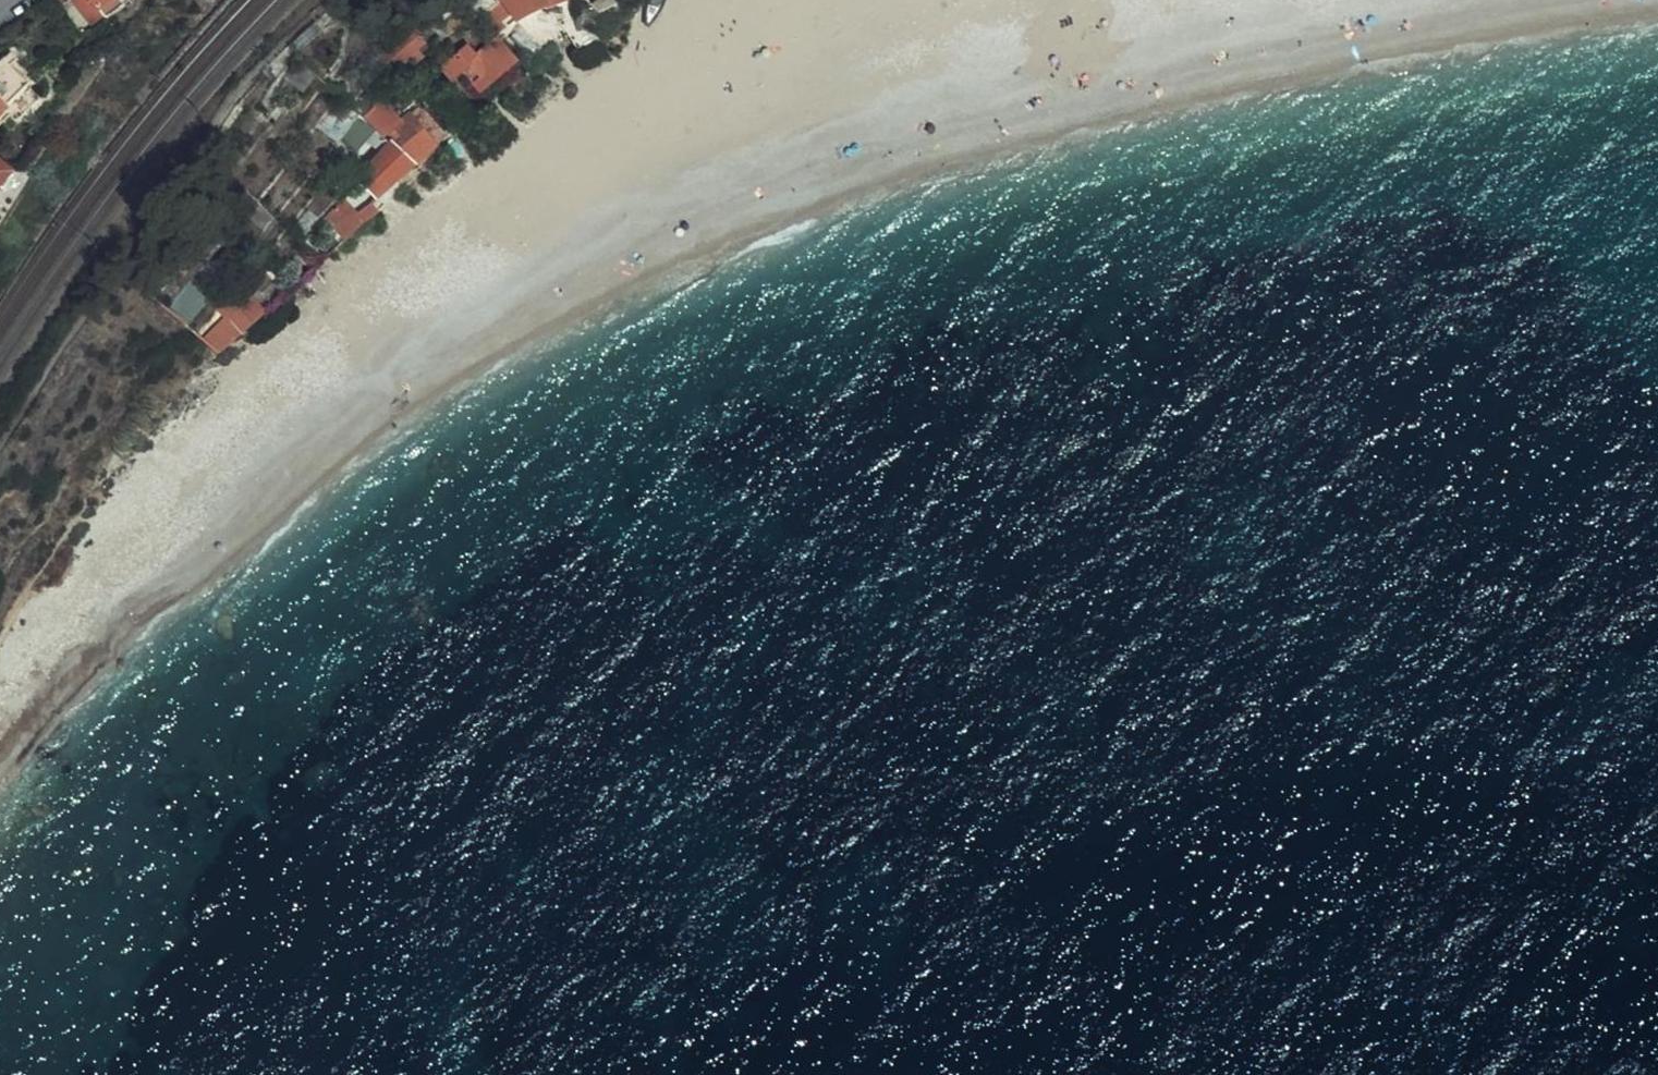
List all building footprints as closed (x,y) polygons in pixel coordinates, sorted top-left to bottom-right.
[(123,6),(124,5),(121,0),(78,0),(89,18),(100,12),(102,16),(123,6)] [(461,2),(478,19),(488,11),(483,3),(486,0),(464,0),(461,2)] [(544,7),(553,21),(556,20),(554,0),(544,7)] [(410,29),(396,12),(391,16),(400,27),(398,28),(403,34),(410,29)] [(369,34),(383,51),(403,34),(398,28),(400,27),(391,16),(369,34)] [(502,46),(481,22),(463,39),(453,30),(427,54),(441,67),(451,58),(458,53),(475,70),(502,46)] [(17,100),(38,80),(19,59),(24,54),(18,47),(12,53),(11,51),(0,62),(0,115),(17,100)] [(458,53),(451,58),(467,76),(475,70),(458,53)] [(404,91),(393,100),(422,131),(429,125),(433,121),(404,91)] [(0,115),(0,122),(20,104),(17,100),(0,115)] [(358,112),(345,100),(336,109),(349,121),(358,112)] [(422,131),(411,120),(393,100),(368,121),(377,129),(397,151),(422,131)] [(344,163),(362,182),(392,156),(397,151),(377,129),(344,163)] [(3,185),(17,169),(0,156),(0,183),(3,185)] [(337,195),(348,208),(363,195),(356,187),(353,182),(337,195)] [(331,224),(336,219),(348,208),(337,195),(328,186),(315,198),(311,201),(331,224)] [(239,251),(233,256),(244,267),(250,261),(239,251)] [(219,272),(217,274),(228,284),(229,284),(236,276),(244,267),(233,256),(219,272)] [(208,283),(219,293),(228,284),(217,274),(208,283)] [(228,284),(219,293),(236,309),(252,294),(236,276),(229,284),(228,284)] [(203,288),(213,298),(219,293),(208,283),(203,288)] [(200,311),(187,324),(204,338),(236,309),(219,293),(213,298),(200,311)]
